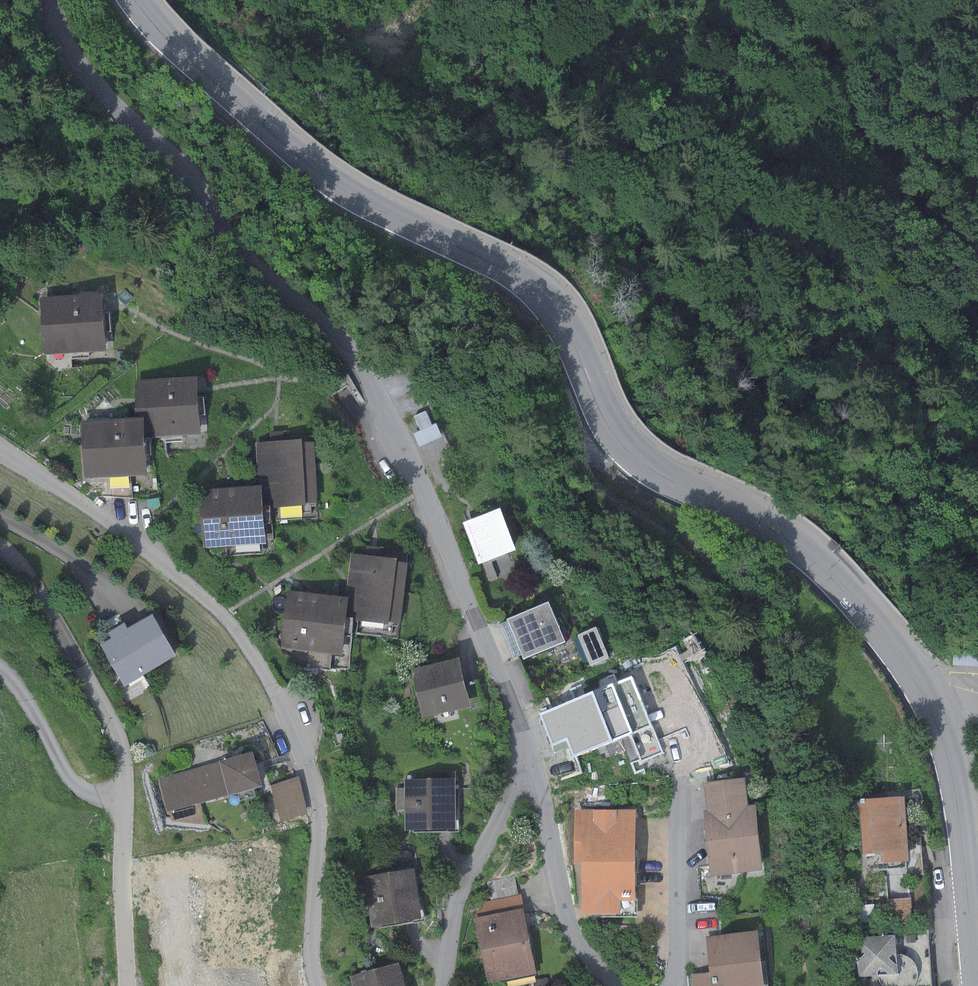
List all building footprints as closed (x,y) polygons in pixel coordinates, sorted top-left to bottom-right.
[(102,293),(39,297),(43,354),(105,350),(102,293)] [(196,377),(134,380),(137,417),(142,417),(144,437),(199,433),(196,377)] [(431,425),(425,411),(413,416),(419,430),(431,425)] [(137,417),(80,421),(84,479),(146,475),(144,437),(142,417),(137,417)] [(255,442),(258,485),(261,485),(262,507),(304,505),(304,502),(316,502),(312,441),(301,442),(300,439),(255,442)] [(258,485),(199,489),(203,548),(264,544),(262,507),(261,485),(258,485)] [(499,508),(462,522),(478,564),(515,550),(499,508)] [(349,554),(345,597),(346,597),(344,620),(388,624),(389,621),(400,622),(406,562),(394,561),(395,558),(349,554)] [(345,597),(286,591),(280,649),(341,655),(344,620),(346,597),(345,597)] [(545,601),(504,619),(522,659),(563,641),(545,601)] [(103,642),(99,645),(123,686),(175,655),(150,614),(126,629),(122,623),(106,632),(107,635),(101,639),(103,642)] [(952,650),(952,665),(977,666),(977,651),(952,650)] [(458,658),(410,670),(422,718),(470,706),(458,658)] [(631,676),(540,714),(553,745),(568,739),(575,755),(628,733),(640,761),(663,752),(631,676)] [(250,751),(157,778),(167,813),(169,812),(200,803),(260,786),(250,751)] [(298,778),(271,785),(281,821),(305,815),(305,806),(298,778)] [(454,778),(404,780),(404,788),(395,789),(395,810),(404,810),(404,831),(455,830),(454,778)] [(743,778),(703,782),(706,811),(702,811),(709,876),(761,870),(753,804),(746,805),(743,778)] [(902,796),(858,799),(862,854),(880,852),(881,863),(907,861),(902,796)] [(200,803),(169,812),(171,822),(206,824),(200,803)] [(634,809),(573,810),(573,864),(580,864),(580,914),(618,914),(618,900),(635,900),(634,809)] [(412,869),(363,876),(370,926),(419,919),(412,869)] [(479,903),(482,917),(524,908),(521,894),(519,894),(516,876),(488,881),(492,900),(479,903)] [(482,917),(476,918),(490,985),(537,975),(524,908),(482,917)] [(691,974),(692,985),(761,985),(755,931),(704,936),(708,972),(691,974)] [(878,975),(880,980),(882,985),(883,985),(912,985),(915,982),(916,977),(917,972),(916,968),(913,963),(910,959),(906,957),(901,955),(896,955),(894,934),(856,937),(859,977),(879,975),(878,975)] [(348,976),(351,985),(403,985),(396,963),(348,976)]
